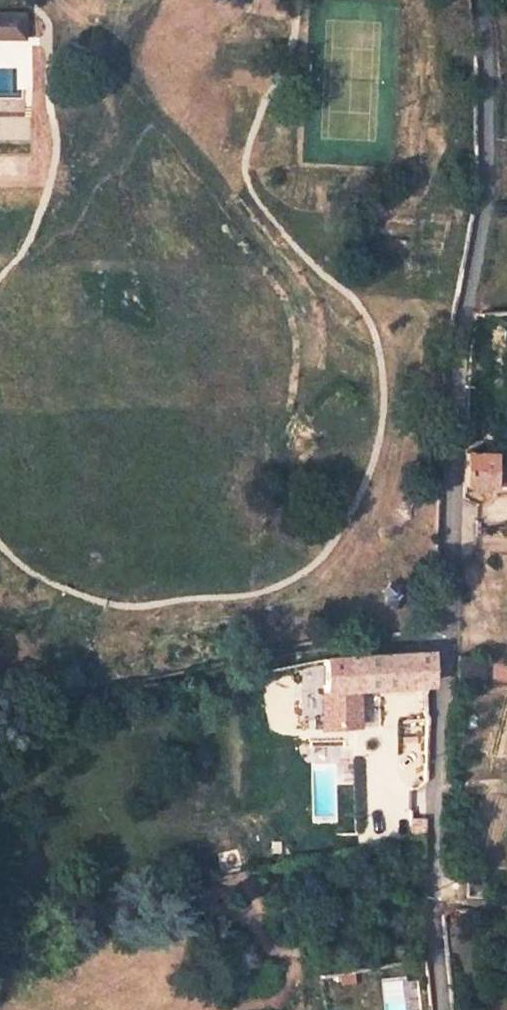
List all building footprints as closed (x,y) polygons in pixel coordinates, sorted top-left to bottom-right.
[(0,13),(0,40),(24,40),(24,14),(0,13)] [(506,483),(506,455),(501,456),(466,455),(464,488),(492,489),(493,483),(506,483)] [(323,660),(323,694),(358,692),(431,687),(432,654),(323,660)] [(483,685),(484,658),(458,655),(456,683),(483,685)] [(358,692),(323,694),(323,729),(359,727),(358,692)]
